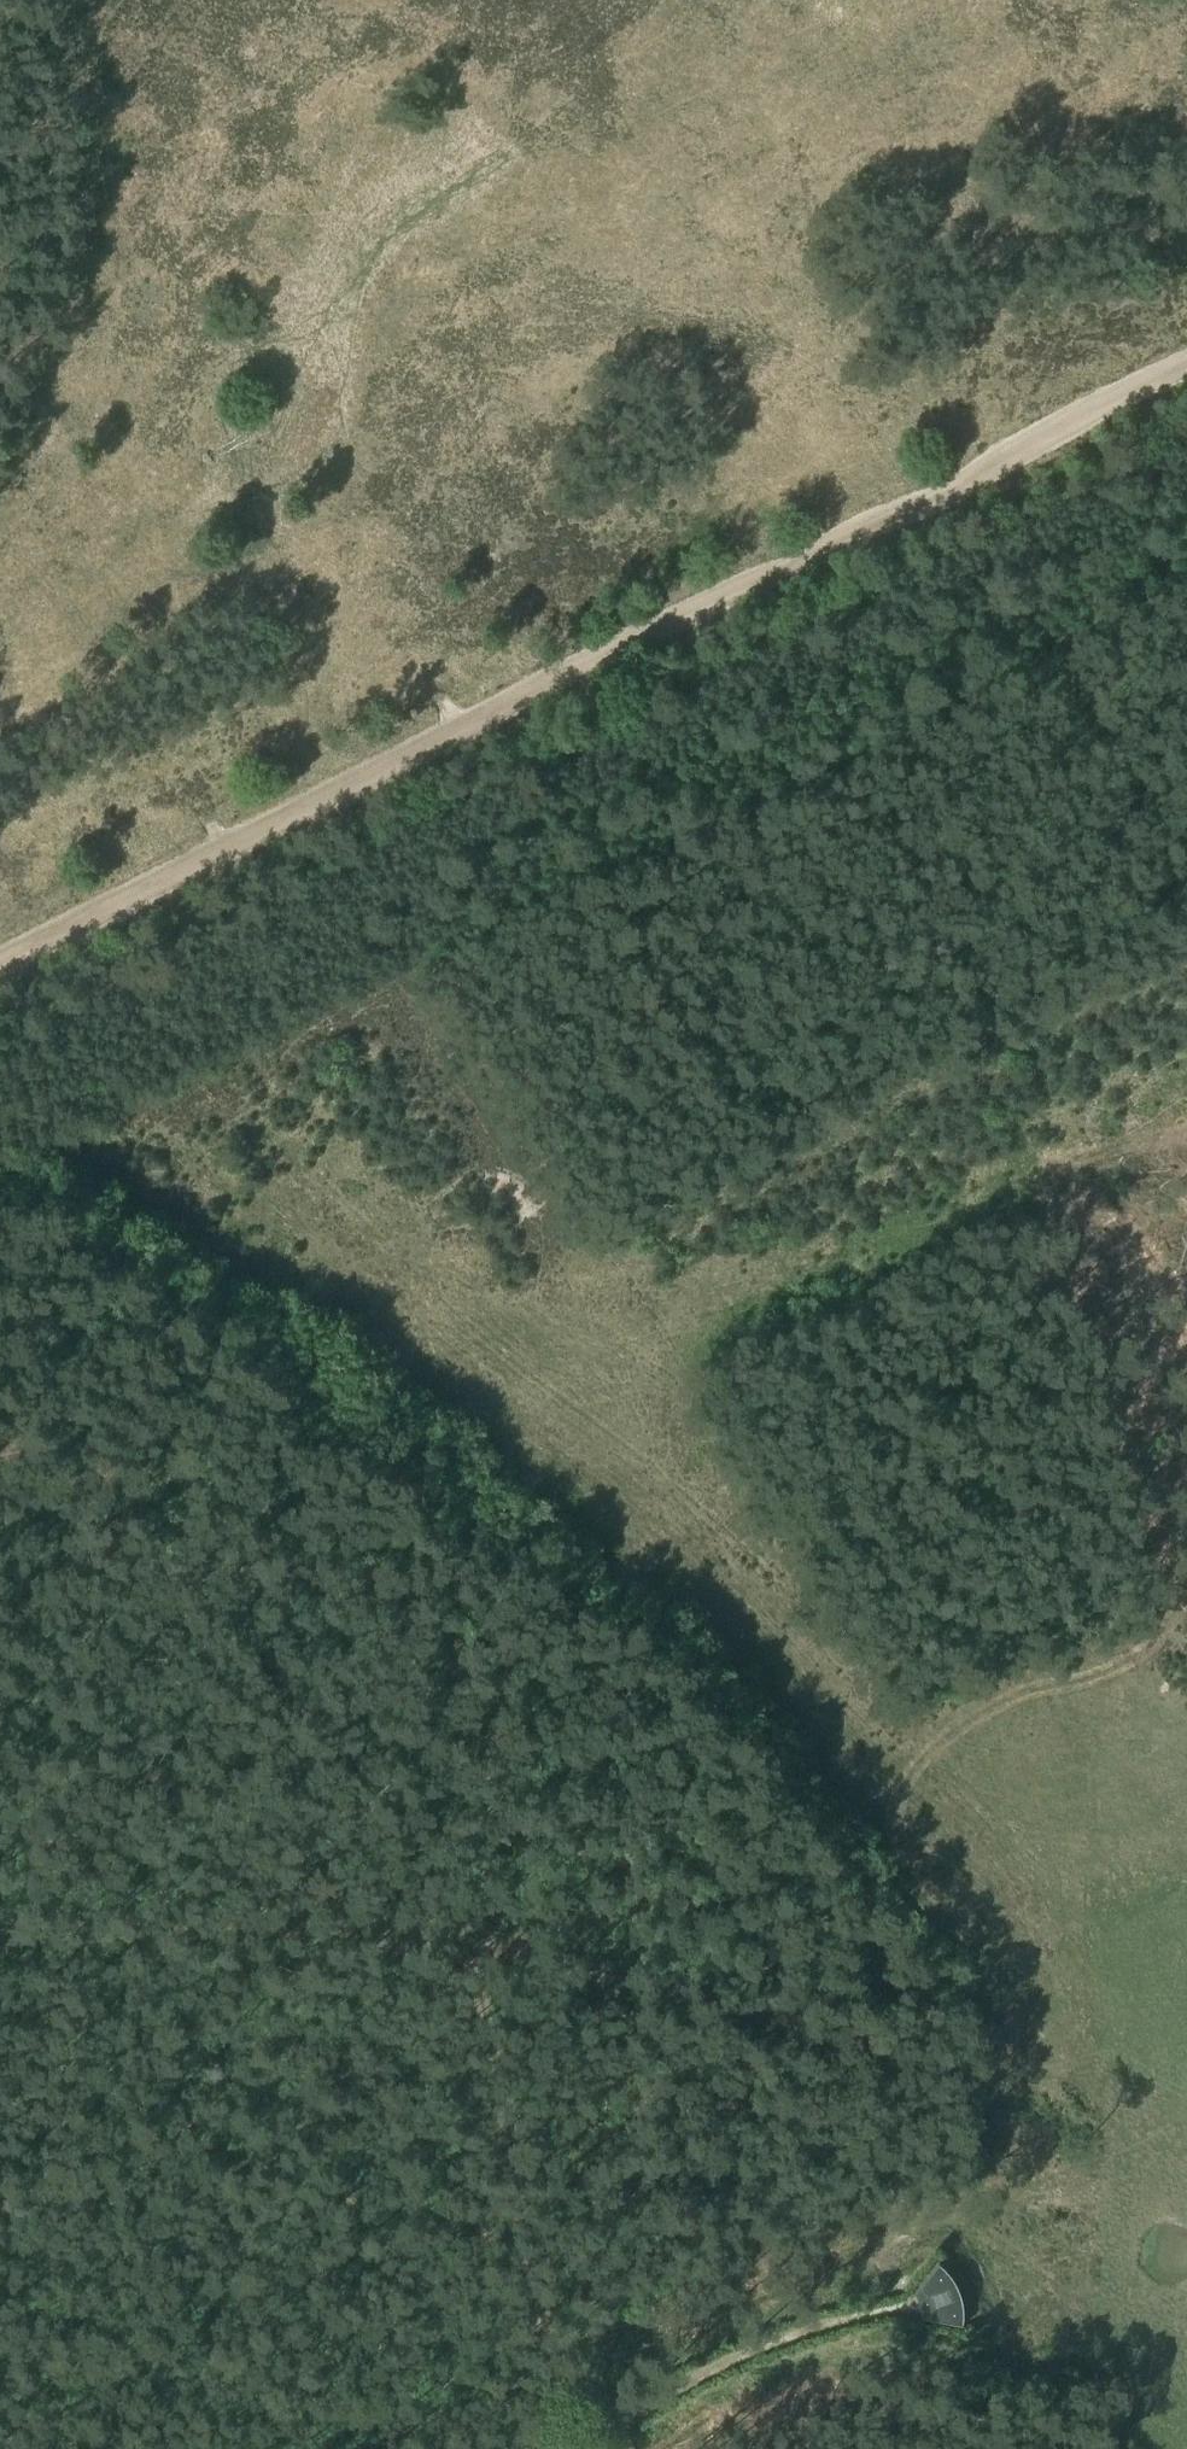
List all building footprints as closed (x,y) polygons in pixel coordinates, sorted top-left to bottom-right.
[(947,2273),(937,2265),(920,2288),(921,2289),(933,2316),(933,2317),(962,2320),(962,2319),(962,2309),(961,2299),(958,2289),(953,2280),(947,2273)]
